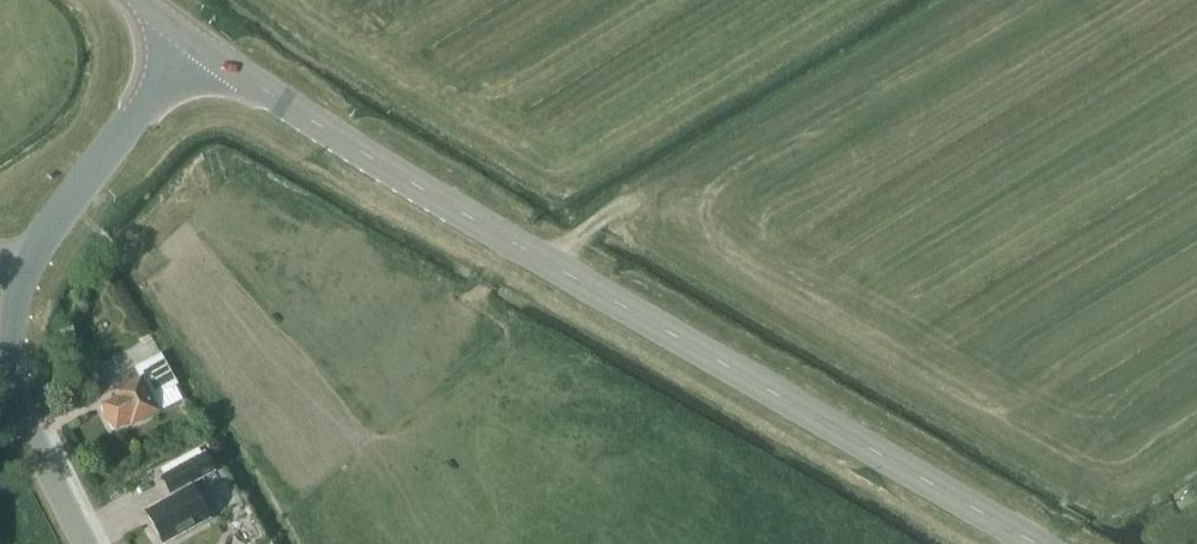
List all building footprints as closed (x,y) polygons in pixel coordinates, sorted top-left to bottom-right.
[(134,422),(158,409),(153,397),(180,384),(164,352),(137,365),(143,378),(118,390),(121,396),(107,403),(108,416),(117,425),(132,418),(134,422)] [(145,513),(162,543),(208,518),(192,488),(191,488),(189,485),(214,472),(204,454),(161,477),(170,495),(172,494),(174,498),(145,513)] [(208,512),(225,503),(213,478),(195,487),(208,512)]
